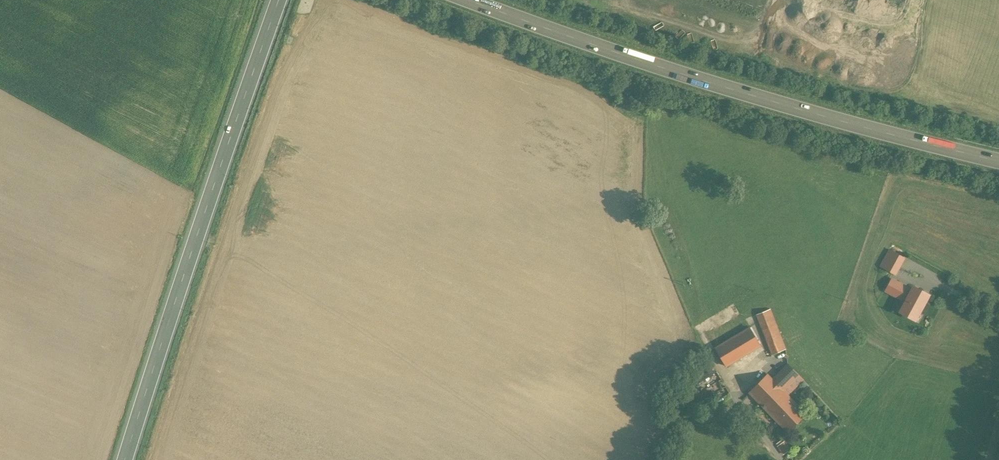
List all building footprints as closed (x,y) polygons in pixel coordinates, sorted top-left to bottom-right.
[(903,257),(890,249),(881,265),(894,273),(903,257)] [(921,289),(900,277),(887,298),(891,300),(886,308),(901,317),(907,305),(911,307),(921,289)] [(785,349),(770,308),(756,314),(772,354),(785,349)] [(749,327),(715,348),(726,366),(760,345),(749,327)] [(787,363),(772,379),(767,374),(749,392),(787,432),(806,414),(782,389),(797,373),(787,363)]
